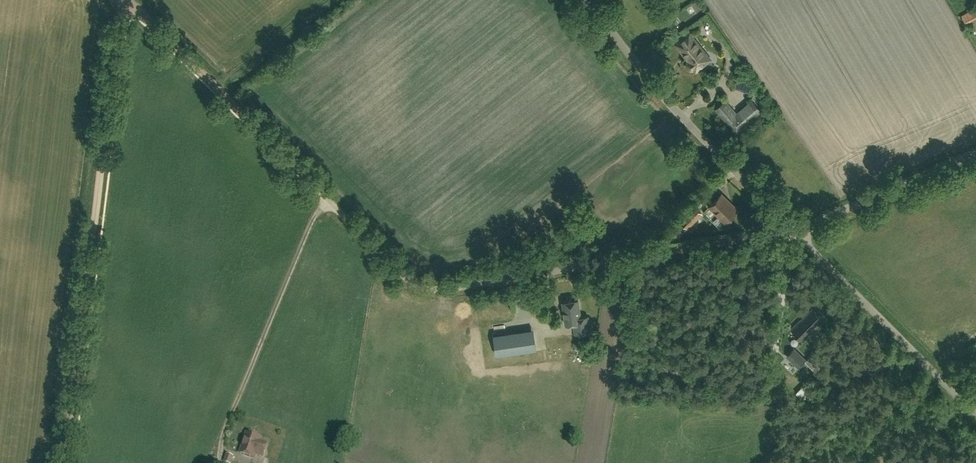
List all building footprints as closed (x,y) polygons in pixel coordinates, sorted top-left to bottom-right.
[(975,18),(975,8),(961,16),(965,23),(975,18)] [(710,59),(690,33),(675,44),(685,56),(685,57),(686,57),(686,56),(689,60),(689,61),(688,62),(687,63),(687,64),(687,65),(687,66),(687,67),(688,68),(689,69),(690,69),(691,70),(692,70),(693,70),(694,69),(696,68),(697,70),(710,59)] [(736,134),(762,112),(752,100),(736,113),(725,100),(715,109),(736,134)] [(667,156),(677,148),(672,142),(662,151),(667,156)] [(725,222),(737,209),(721,194),(709,206),(725,222)] [(687,227),(701,213),(695,207),(681,221),(687,227)] [(581,317),(578,300),(562,302),(565,324),(574,323),(575,333),(590,331),(588,316),(581,317)] [(812,330),(823,319),(812,309),(801,320),(801,319),(791,328),(803,340),(813,331),(812,330)] [(536,349),(535,341),(516,344),(514,332),(494,335),(497,355),(536,349)] [(794,348),(786,356),(798,367),(806,359),(794,348)] [(816,371),(825,361),(815,351),(806,361),(814,369),(816,371)] [(262,443),(259,442),(260,437),(246,433),(240,453),(254,458),(255,454),(263,456),(267,443),(263,442),(262,443)] [(233,456),(226,454),(224,462),(227,462),(231,462),(233,456)]
